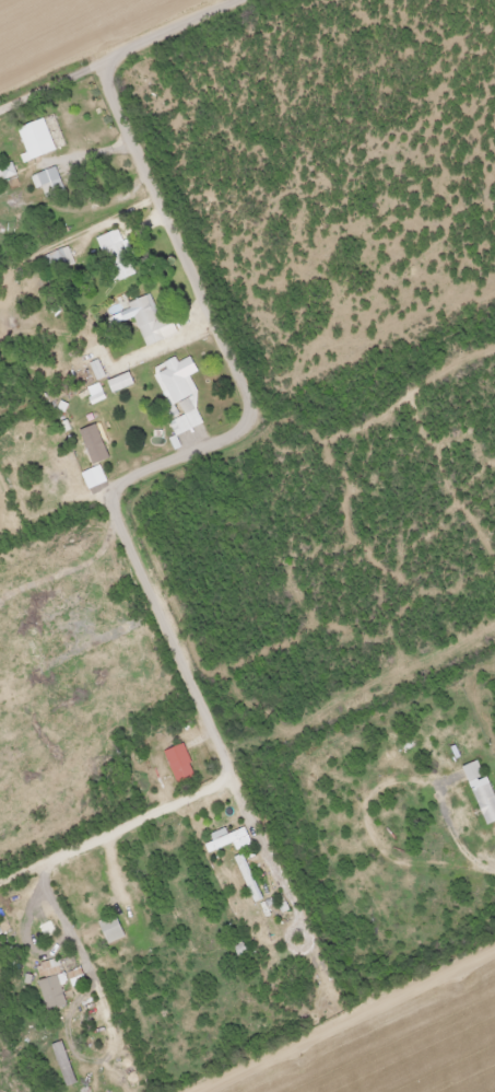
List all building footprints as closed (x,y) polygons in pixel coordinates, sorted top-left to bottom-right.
[(15,129),(25,152),(18,155),(22,164),(55,150),(41,118),(15,129)] [(9,164),(0,168),(0,182),(15,175),(9,164)] [(64,191),(54,168),(35,175),(45,199),(64,191)] [(135,274),(115,231),(96,240),(116,283),(135,274)] [(43,259),(51,275),(74,264),(66,248),(43,259)] [(157,293),(128,302),(142,347),(171,338),(157,293)] [(205,424),(184,378),(195,373),(187,356),(152,372),(174,419),(167,423),(174,438),(205,424)] [(170,750),(175,781),(190,778),(185,748),(170,750)] [(465,783),(482,776),(475,762),(459,769),(465,783)] [(485,827),(494,823),(494,801),(487,783),(468,791),(485,827)] [(202,845),(207,855),(230,844),(235,853),(250,845),(241,826),(202,845)] [(233,859),(252,904),(260,900),(240,856),(233,859)] [(106,945),(123,938),(113,916),(96,924),(106,945)] [(44,1013),(65,1007),(56,976),(36,982),(44,1013)]
